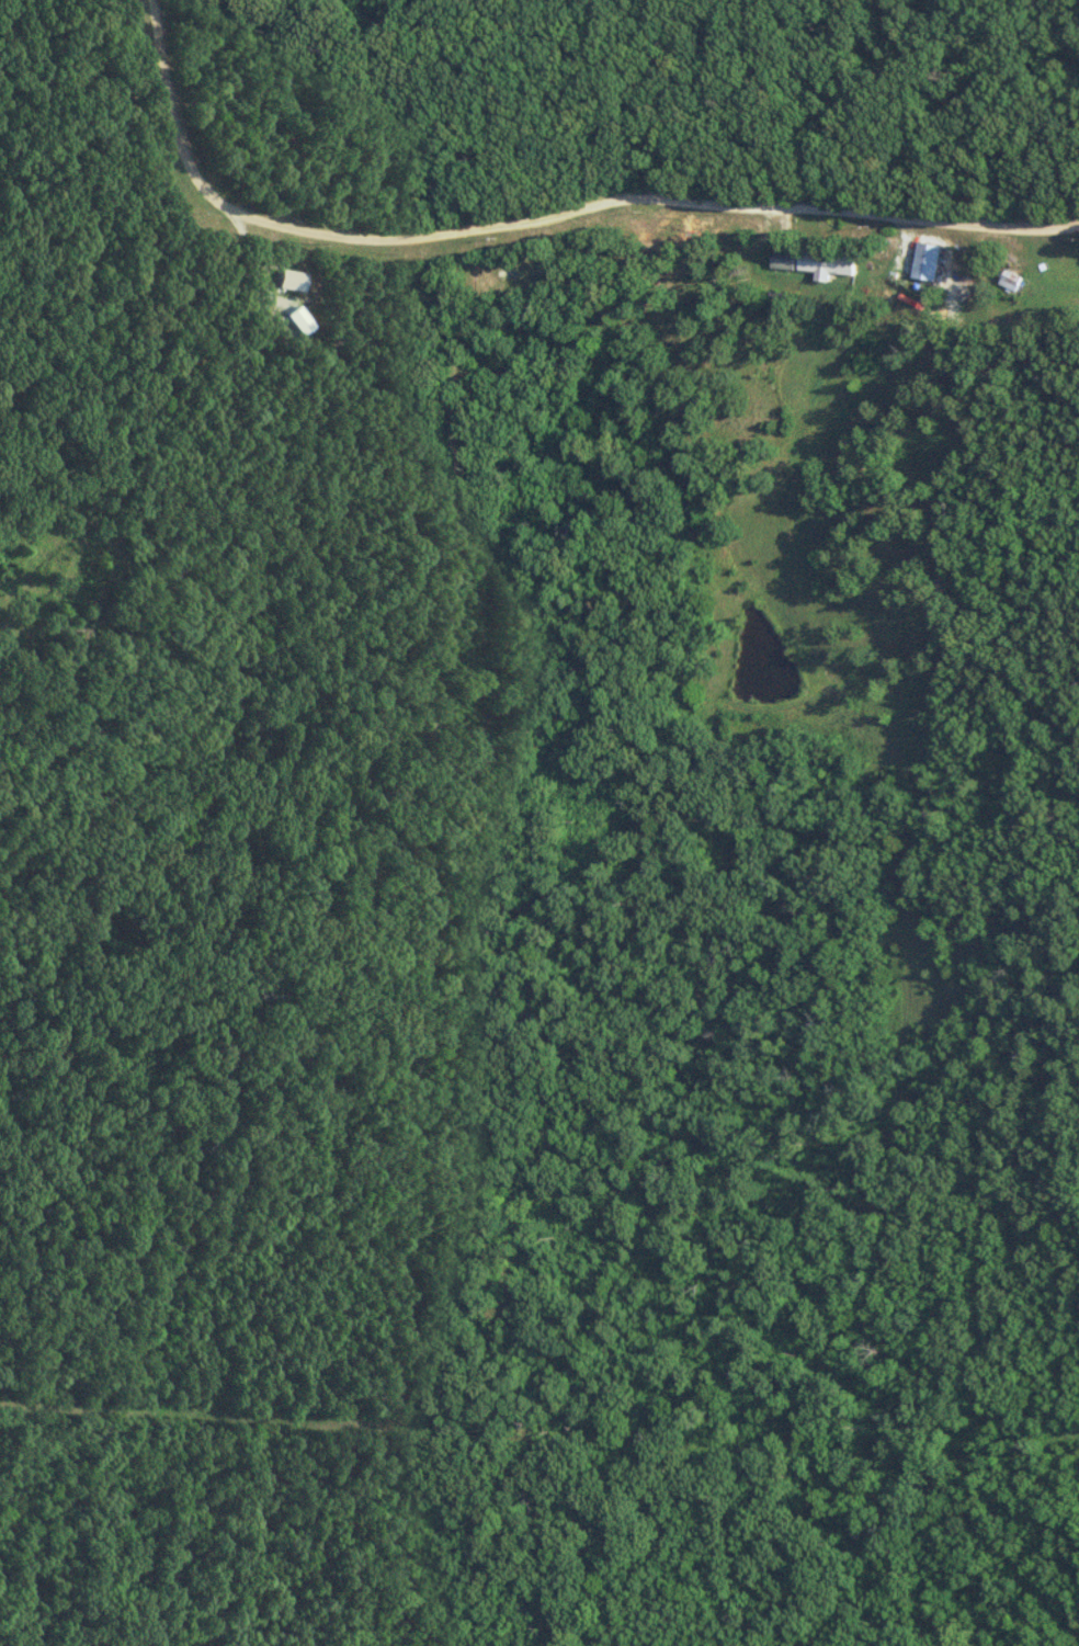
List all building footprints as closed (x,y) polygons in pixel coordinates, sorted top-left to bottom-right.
[(942,246),(916,243),(911,279),(937,283),(942,246)] [(796,252),(771,250),(769,269),(814,273),(813,282),(826,283),(827,275),(853,277),(855,256),(796,252)] [(1015,292),(1024,271),(1004,263),(996,283),(1015,292)]
